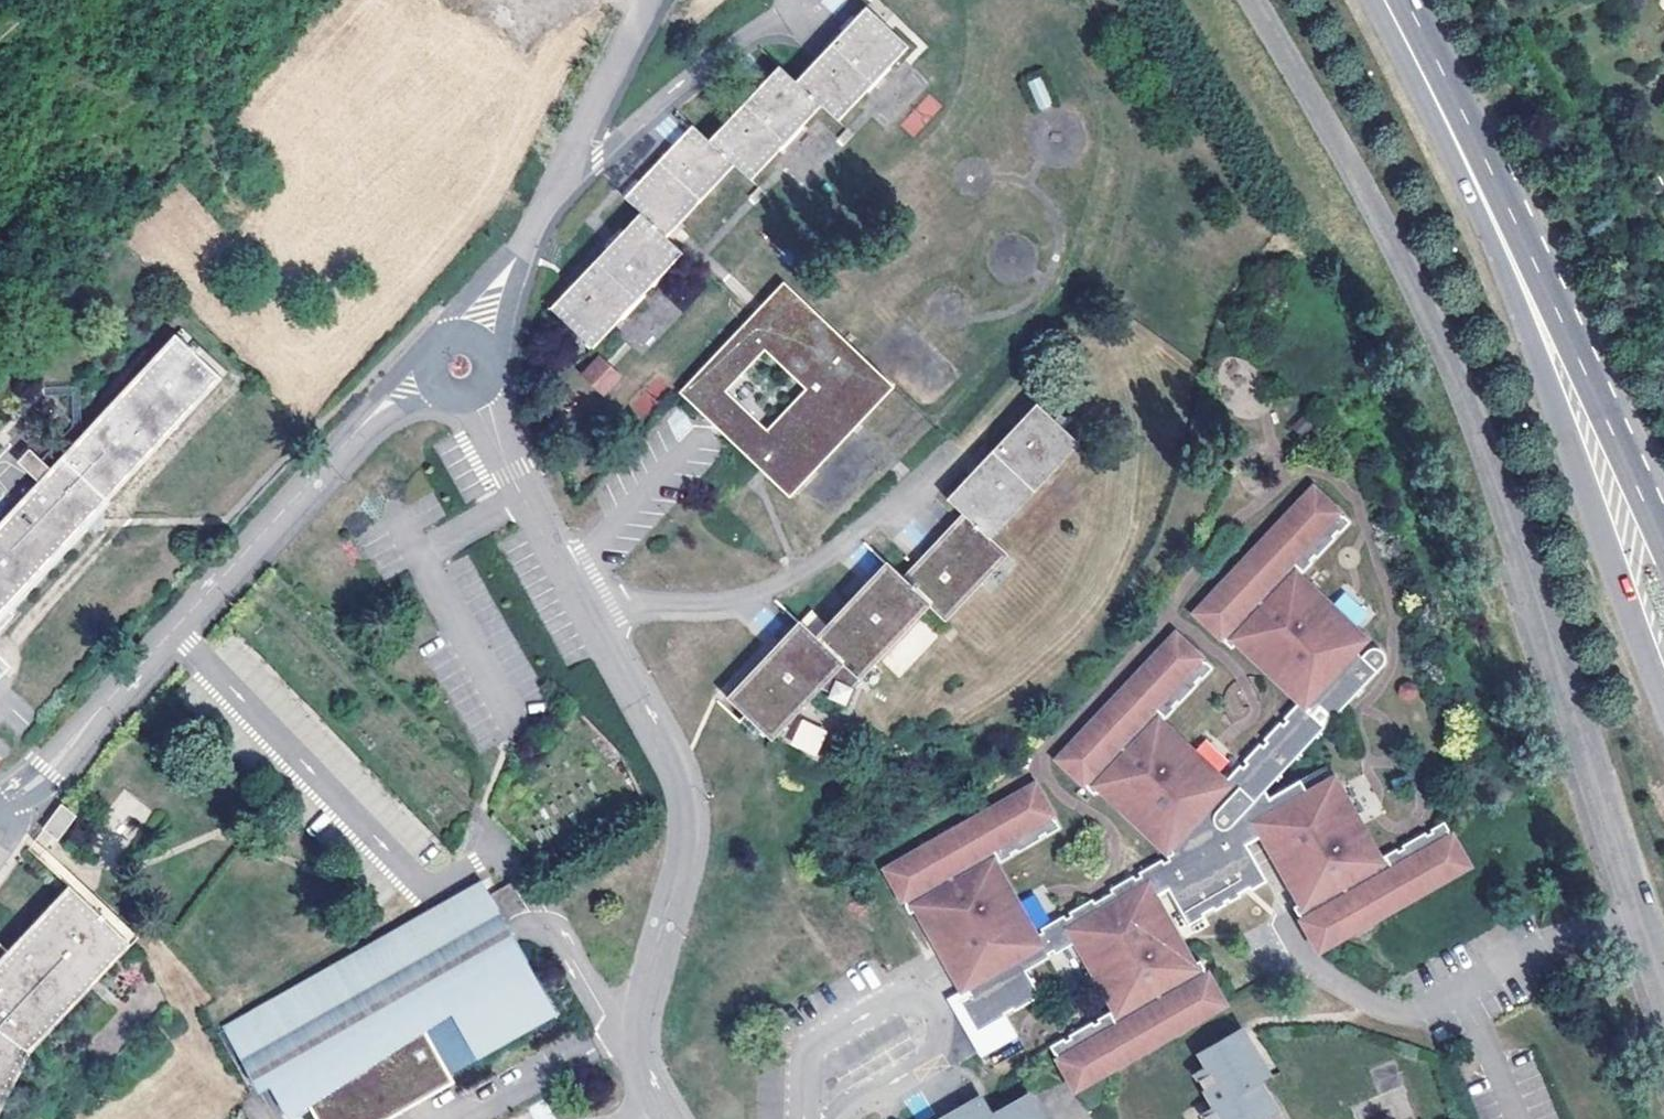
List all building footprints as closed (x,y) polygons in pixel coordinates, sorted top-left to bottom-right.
[(549,308),(593,351),(683,254),(668,238),(735,166),(752,181),(821,107),(839,122),(911,47),(866,6),(815,59),(795,80),(779,66),(756,90),(709,140),(692,124),(640,182),(624,198),(640,213),(613,241),(549,308)] [(1037,111),(1052,105),(1041,75),(1026,80),(1037,111)] [(899,124),(913,138),(943,107),(929,93),(899,124)] [(766,474),(788,494),(891,385),(782,284),(680,392),(716,426),(766,474)] [(655,338),(680,314),(661,294),(636,319),(655,338)] [(224,377),(178,334),(0,526),(0,618),(224,377)] [(602,396),(622,377),(599,353),(579,373),(602,396)] [(650,375),(631,410),(646,418),(665,383),(650,375)] [(963,513),(992,540),(1081,444),(1037,404),(948,500),(956,507),(963,513)] [(1370,647),(1303,584),(1354,529),(1318,495),(1199,621),(1236,655),(1242,649),(1305,709),(1229,790),(1165,730),(1217,675),(1181,641),(1062,768),(1099,801),(1101,799),(1172,859),(1175,855),(1178,861),(1038,940),(1000,872),(1065,835),(1041,793),(890,878),(914,921),(922,917),(968,997),(979,991),(983,998),(965,1009),(982,1039),(1048,1002),(1033,976),(1082,949),(1120,1016),(1055,1053),(1080,1097),(1230,1011),(1205,968),(1197,972),(1159,905),(1174,896),(1194,932),(1272,888),(1251,852),(1268,843),(1306,910),(1299,914),(1324,957),(1474,872),(1449,829),(1384,866),(1338,786),(1312,800),(1305,788),(1274,806),(1270,798),(1386,673),(1390,666),(1388,661),(1385,658),(1382,656),(1379,655),(1375,656),(1372,658),(1361,670),(1354,664),(1370,647)] [(1008,555),(963,513),(917,561),(902,577),(931,605),(946,620),(1008,555)] [(859,679),(931,605),(902,577),(887,563),(870,582),(817,638),(798,620),(771,649),(724,698),(769,741),(843,664),(859,679)] [(816,757),(828,730),(799,717),(787,744),(816,757)] [(59,838),(76,816),(60,804),(43,827),(59,838)] [(516,883),(495,888),(503,917),(524,912),(516,883)] [(70,885),(0,960),(0,1114),(31,1051),(135,941),(70,885)] [(276,1118),(297,1107),(304,1118),(391,1118),(474,1075),(468,1063),(548,1020),(502,936),(484,902),(477,889),(215,1031),(249,1094),(260,1088),(276,1118)] [(1270,1090),(1264,1078),(1275,1072),(1258,1041),(1218,1063),(1224,1076),(1211,1084),(1229,1116),(1225,1118),(1274,1118),(1272,1115),(1281,1110),(1270,1090)] [(988,1104),(961,1118),(997,1118),(988,1104)] [(1040,1104),(1021,1115),(1023,1118),(1049,1118),(1040,1104)] [(1274,1118),(1286,1118),(1281,1110),(1272,1115),(1274,1118)]
